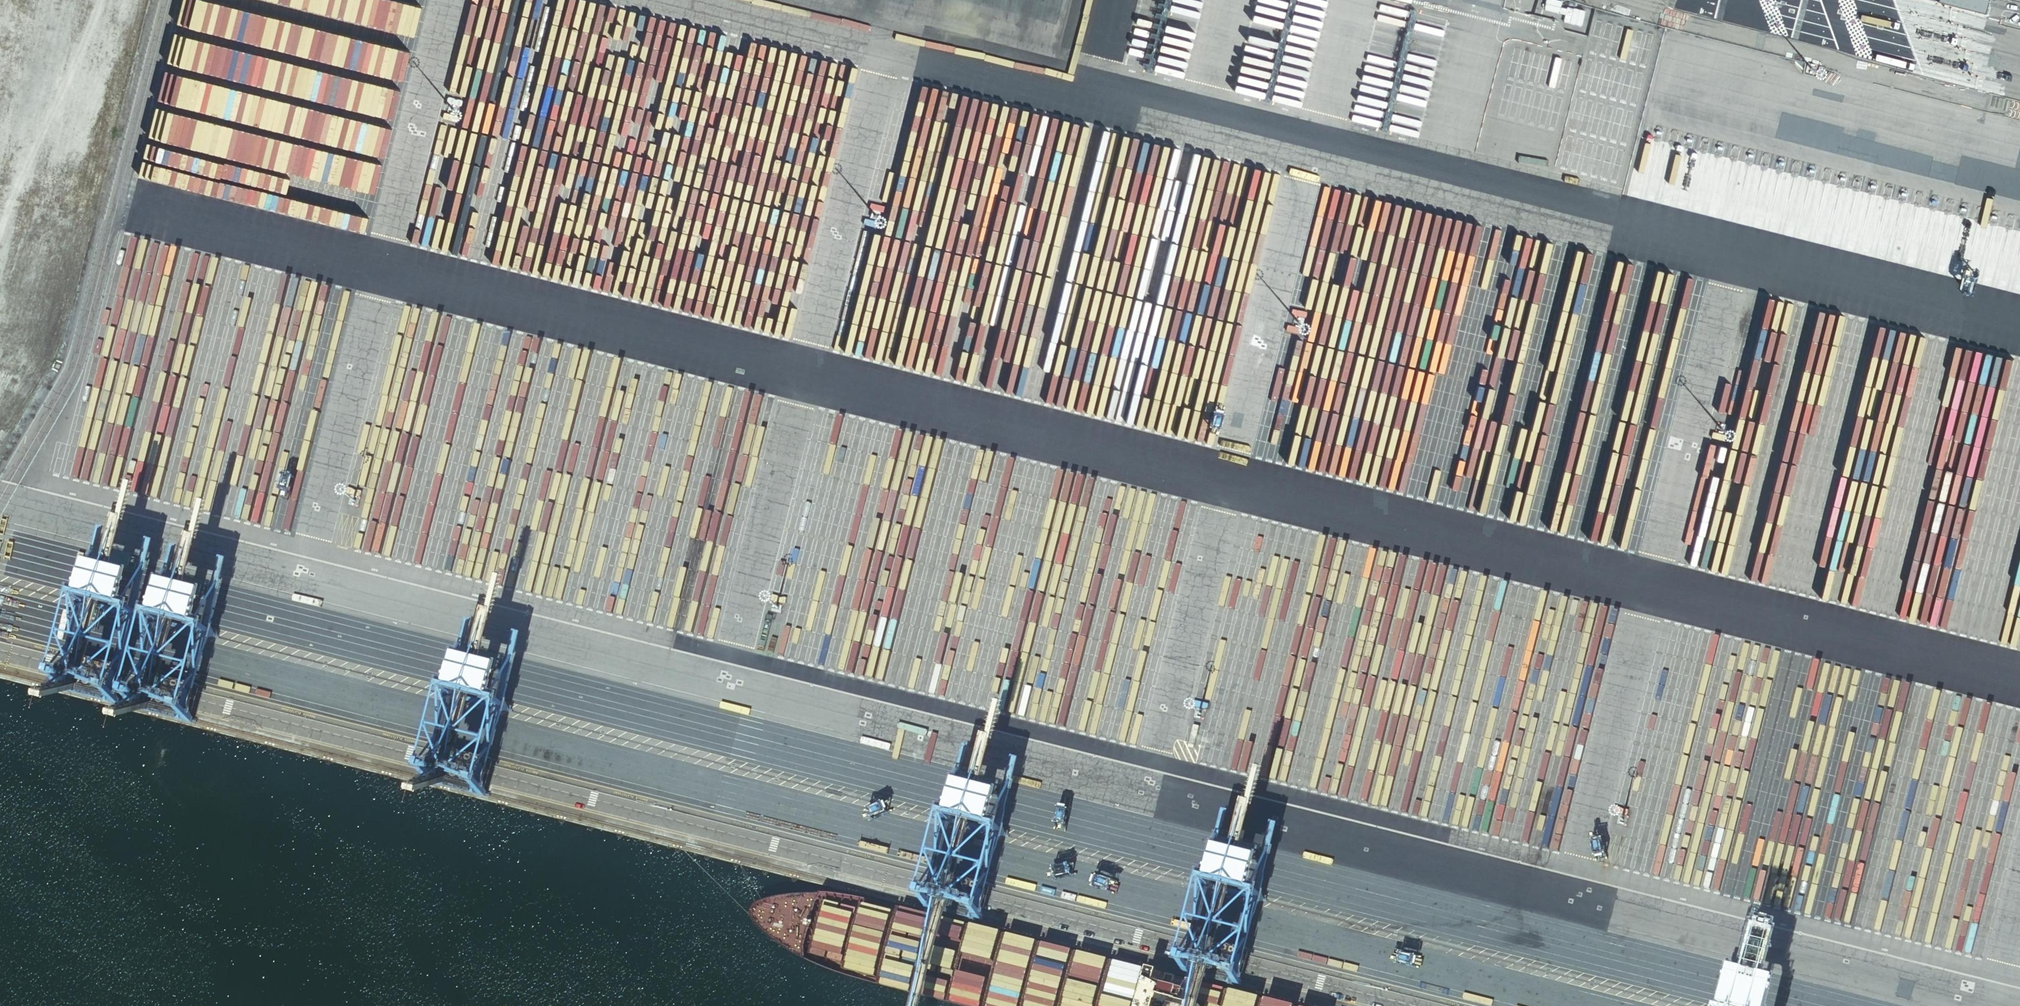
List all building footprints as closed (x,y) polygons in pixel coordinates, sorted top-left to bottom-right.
[(1941,3),(1986,14),(1989,0),(1941,0),(1941,3)]
